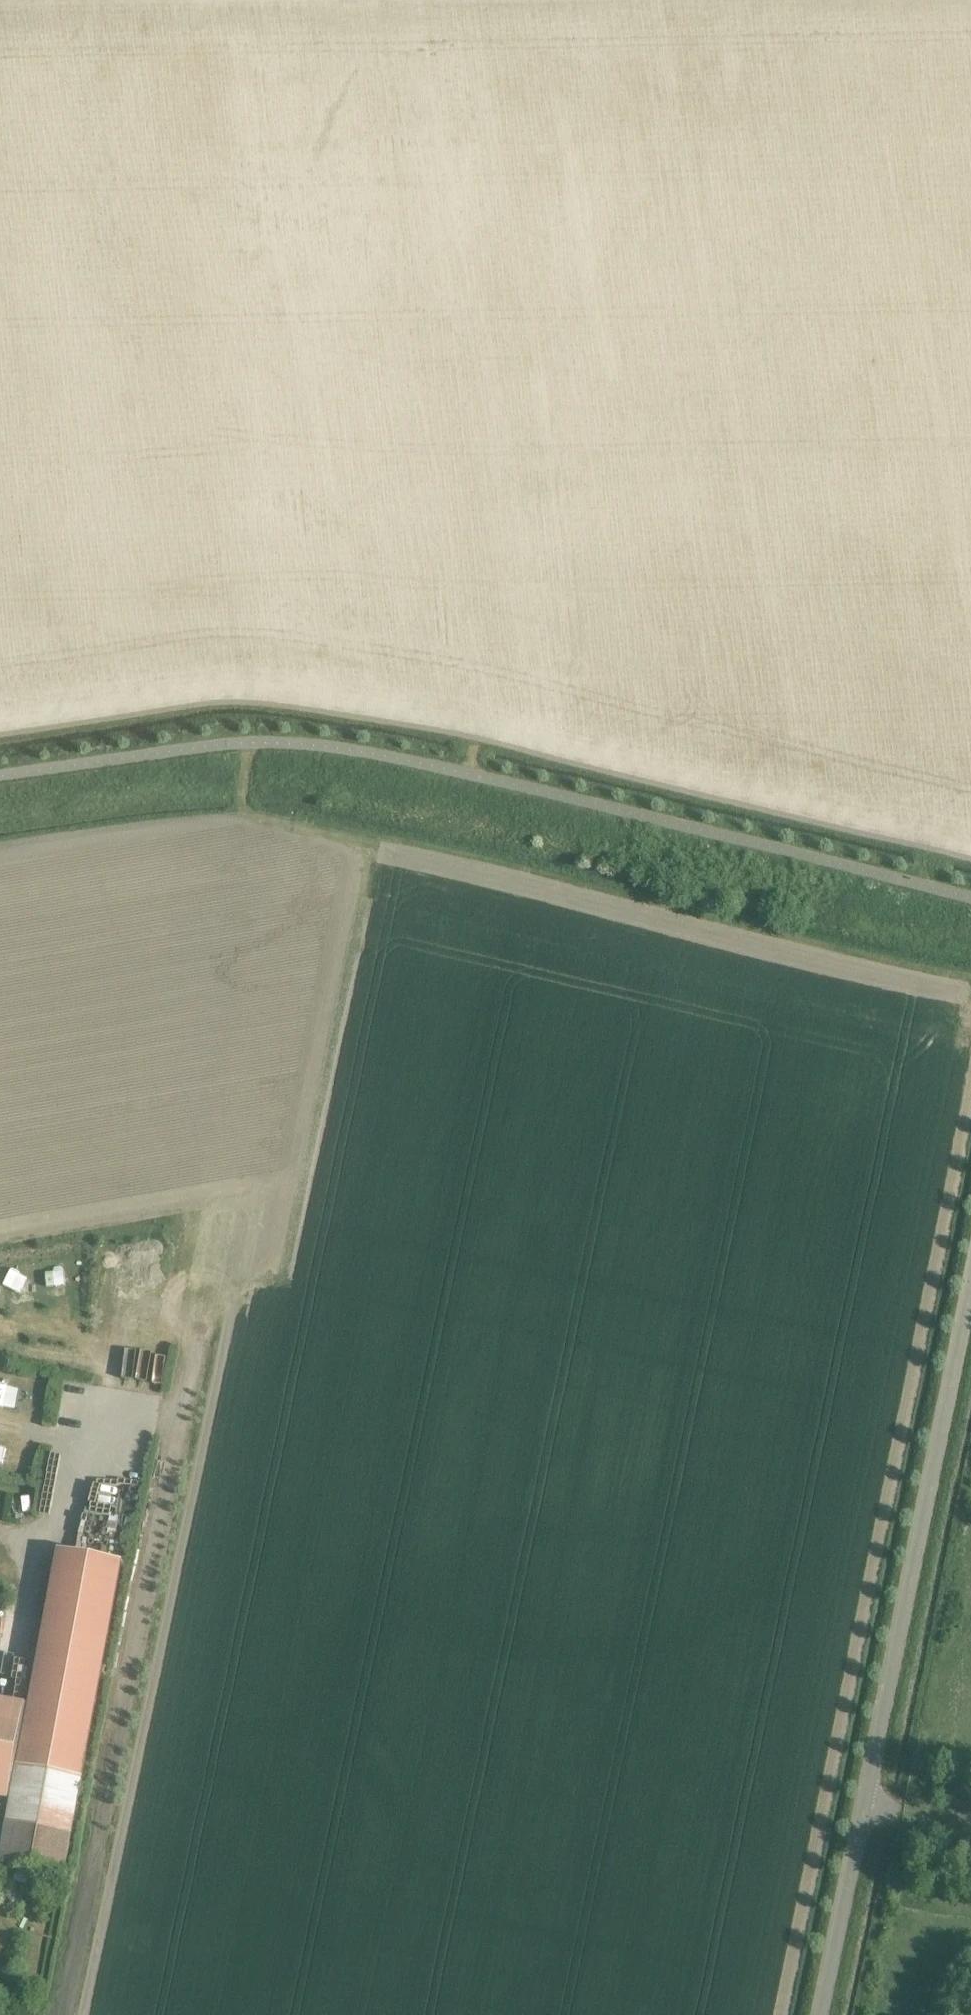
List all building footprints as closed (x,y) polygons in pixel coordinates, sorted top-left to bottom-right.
[(57,1550),(29,1704),(11,1802),(1,1862),(63,1873),(67,1855),(120,1562),(57,1550)] [(11,1802),(29,1704),(0,1699),(0,1800),(11,1802)]
